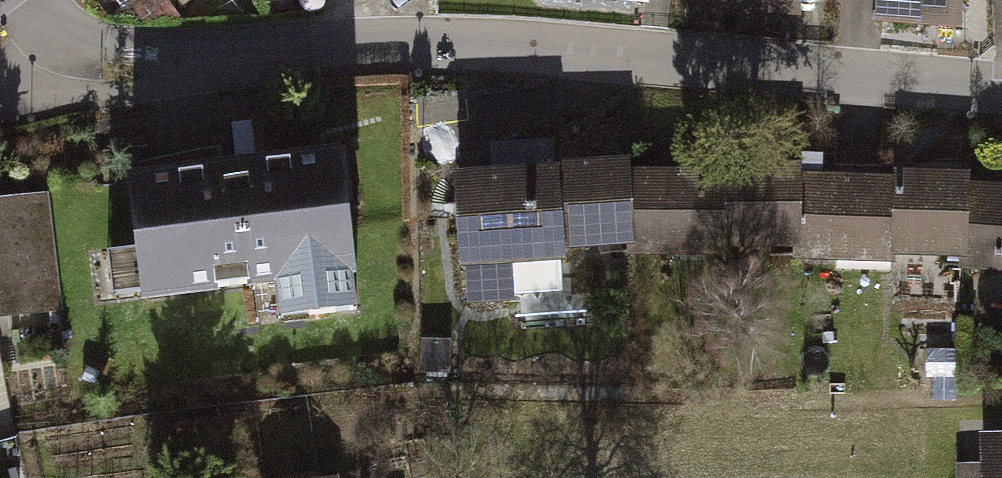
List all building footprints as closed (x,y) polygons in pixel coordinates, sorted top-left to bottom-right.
[(186,9),(197,0),(179,0),(186,9)] [(885,14),(970,16),(970,0),(885,0),(885,14)] [(345,316),(329,153),(121,173),(134,300),(261,288),(265,323),(345,316)] [(621,169),(449,184),(457,272),(622,256),(621,169)] [(801,175),(621,169),(622,256),(798,266),(801,175)] [(801,175),(798,266),(965,278),(972,187),(801,175)] [(965,278),(1001,281),(1001,189),(972,187),(965,278)] [(0,195),(0,316),(52,308),(34,190),(0,195)] [(970,435),(971,477),(1001,477),(1001,434),(970,435)]
